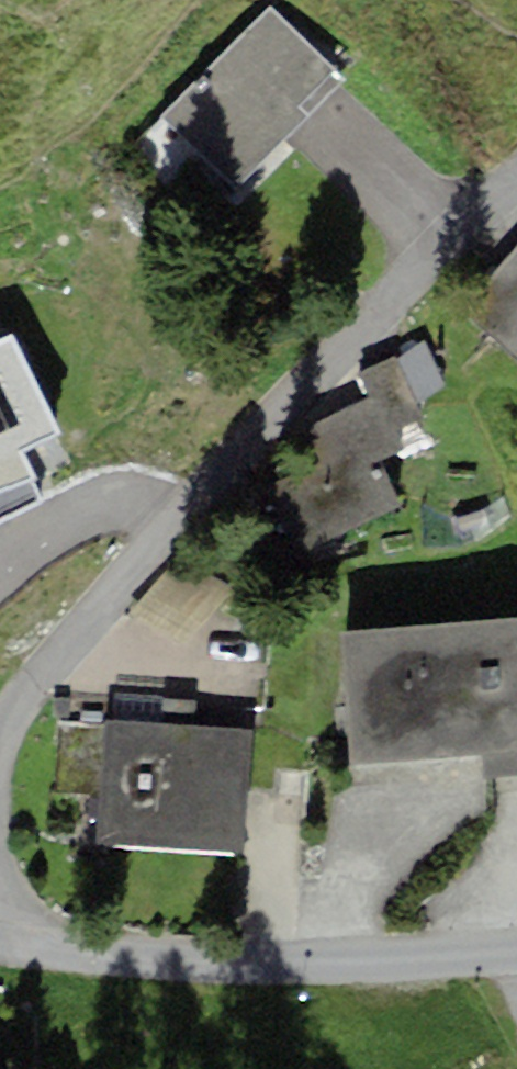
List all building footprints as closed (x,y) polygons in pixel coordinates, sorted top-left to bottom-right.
[(238,186),(344,79),(272,8),(166,115),(238,186)] [(461,312),(516,361),(516,249),(461,312)] [(31,470),(21,450),(59,431),(9,334),(0,338),(0,487),(31,470)] [(423,342),(396,364),(416,407),(444,386),(423,342)] [(370,401),(246,461),(291,555),(402,502),(380,457),(429,434),(416,407),(396,364),(393,358),(357,375),(367,396),(370,401)] [(349,765),(483,754),(516,751),(516,617),(338,632),(349,765)] [(97,844),(241,852),(248,726),(193,723),(195,698),(105,694),(104,718),(97,844)] [(483,754),(485,776),(516,773),(516,751),(483,754)]
